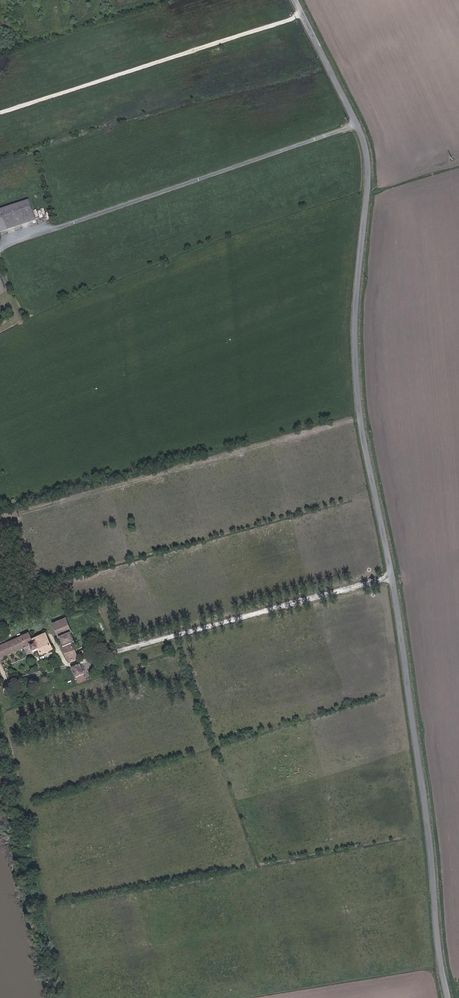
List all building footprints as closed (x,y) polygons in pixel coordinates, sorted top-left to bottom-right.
[(0,209),(0,229),(1,231),(38,221),(32,200),(0,209)] [(67,622),(56,627),(74,661),(82,658),(77,647),(80,645),(67,622)] [(27,651),(29,653),(27,654),(27,656),(29,658),(34,655),(44,651),(46,656),(55,652),(49,637),(36,642),(33,636),(8,647),(7,644),(0,647),(0,663),(27,651)] [(83,684),(91,681),(88,675),(89,675),(85,666),(77,669),(83,684)]
